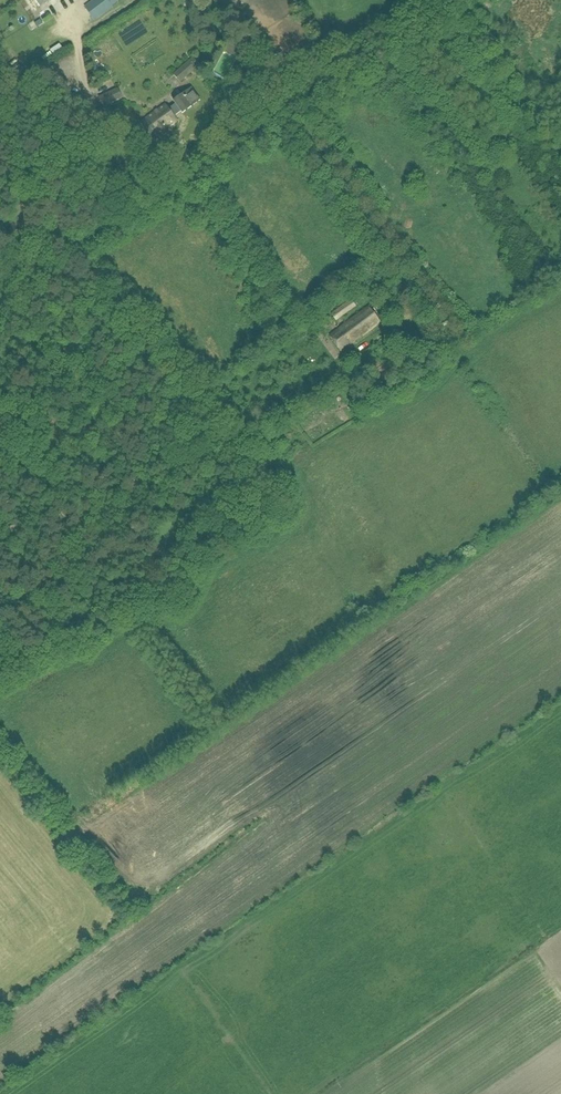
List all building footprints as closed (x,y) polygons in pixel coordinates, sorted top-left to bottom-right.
[(14,2),(12,0),(7,0),(0,7),(0,8),(4,12),(14,2)] [(112,7),(107,0),(95,0),(85,7),(95,20),(113,7),(112,7)] [(244,4),(252,16),(273,2),(271,0),(250,0),(244,4)] [(69,4),(72,12),(79,10),(77,2),(69,4)] [(61,7),(53,17),(60,22),(68,13),(61,7)] [(52,19),(48,14),(41,19),(45,24),(52,19)] [(53,41),(58,48),(64,42),(59,36),(53,41)] [(49,59),(53,56),(58,64),(66,58),(58,47),(46,55),(49,59)] [(173,75),(180,83),(200,66),(192,58),(173,75)] [(175,104),(168,110),(165,106),(141,123),(152,138),(176,121),(173,118),(181,112),(183,114),(201,100),(192,88),(173,101),(175,104)] [(118,89),(99,98),(103,107),(122,98),(118,89)] [(337,321),(356,306),(351,300),(332,314),(337,321)] [(341,351),(380,322),(369,307),(330,336),(341,351)]
